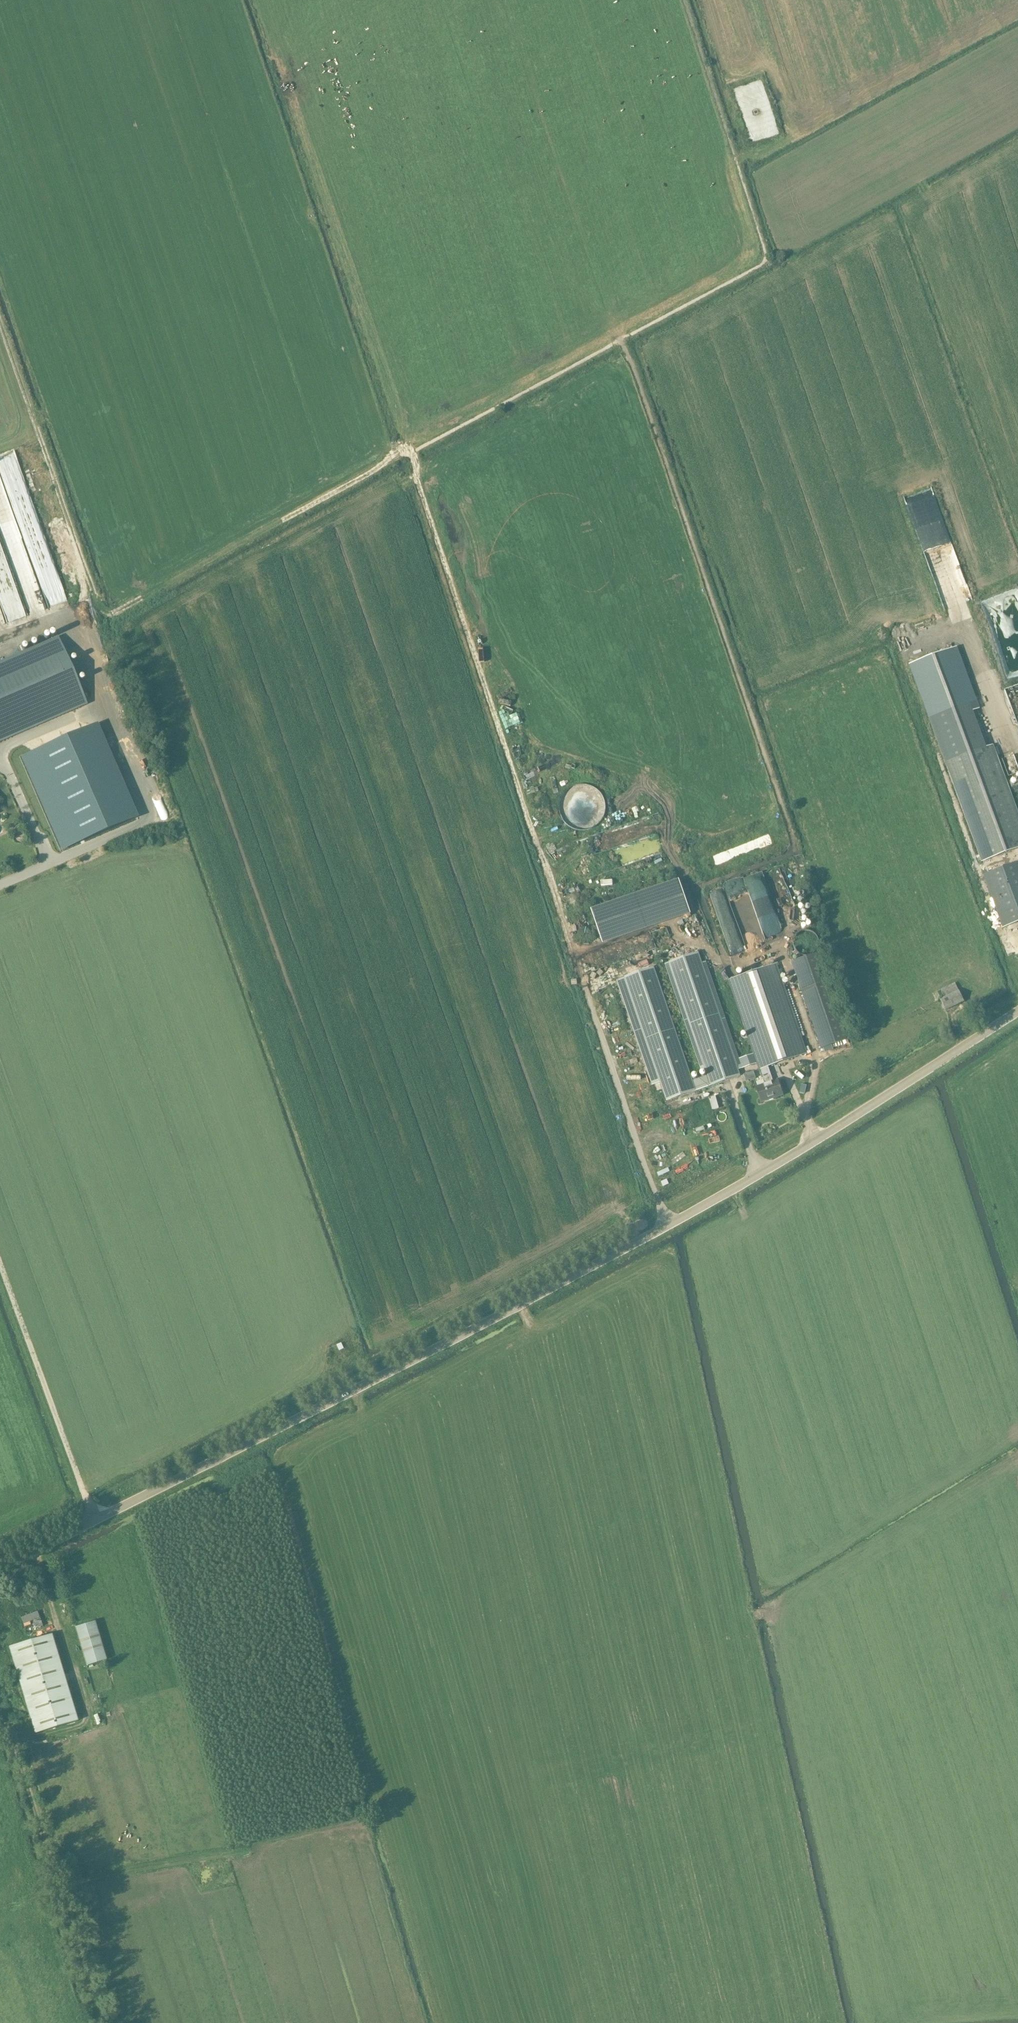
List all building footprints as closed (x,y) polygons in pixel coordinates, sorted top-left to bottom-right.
[(0,509),(0,529),(25,614),(46,608),(22,525),(44,519),(68,600),(87,594),(58,494),(35,500),(35,499),(0,509)] [(86,703),(58,639),(0,664),(0,740),(86,703)] [(982,862),(1017,849),(1017,812),(993,745),(974,752),(960,716),(977,710),(955,652),(910,669),(982,862)] [(1017,699),(1017,686),(1009,687),(1012,701),(1017,699)] [(130,809),(93,726),(73,735),(109,819),(130,809)] [(149,785),(155,782),(148,767),(142,770),(149,785)] [(49,809),(86,792),(79,777),(42,794),(49,809)] [(578,819),(575,826),(596,833),(606,803),(600,801),(603,792),(571,782),(563,806),(572,809),(570,817),(578,819)] [(591,909),(603,944),(691,914),(679,879),(668,850),(582,880),(591,909)] [(983,875),(1003,928),(1017,922),(1017,862),(983,875)] [(764,872),(709,890),(723,930),(738,925),(730,903),(751,896),(767,942),(786,936),(764,872)] [(661,1083),(667,1101),(740,1076),(698,952),(669,962),(708,1076),(693,1082),(654,968),(616,980),(652,1086),(661,1083)] [(850,1038),(821,953),(793,963),(822,1048),(850,1038)] [(807,1053),(777,964),(728,980),(759,1070),(760,1070),(765,1084),(756,1087),(762,1102),(783,1095),(778,1080),(773,1082),(768,1067),(807,1053)] [(964,1001),(959,990),(959,991),(955,984),(937,992),(940,999),(941,999),(946,1010),(964,1001)] [(709,1098),(713,1110),(721,1107),(717,1095),(709,1098)] [(25,1623),(37,1621),(39,1629),(45,1627),(42,1612),(24,1616),(25,1623)] [(106,1660),(95,1622),(75,1628),(87,1666),(106,1660)] [(9,1647),(35,1734),(78,1721),(52,1635),(9,1647)]
